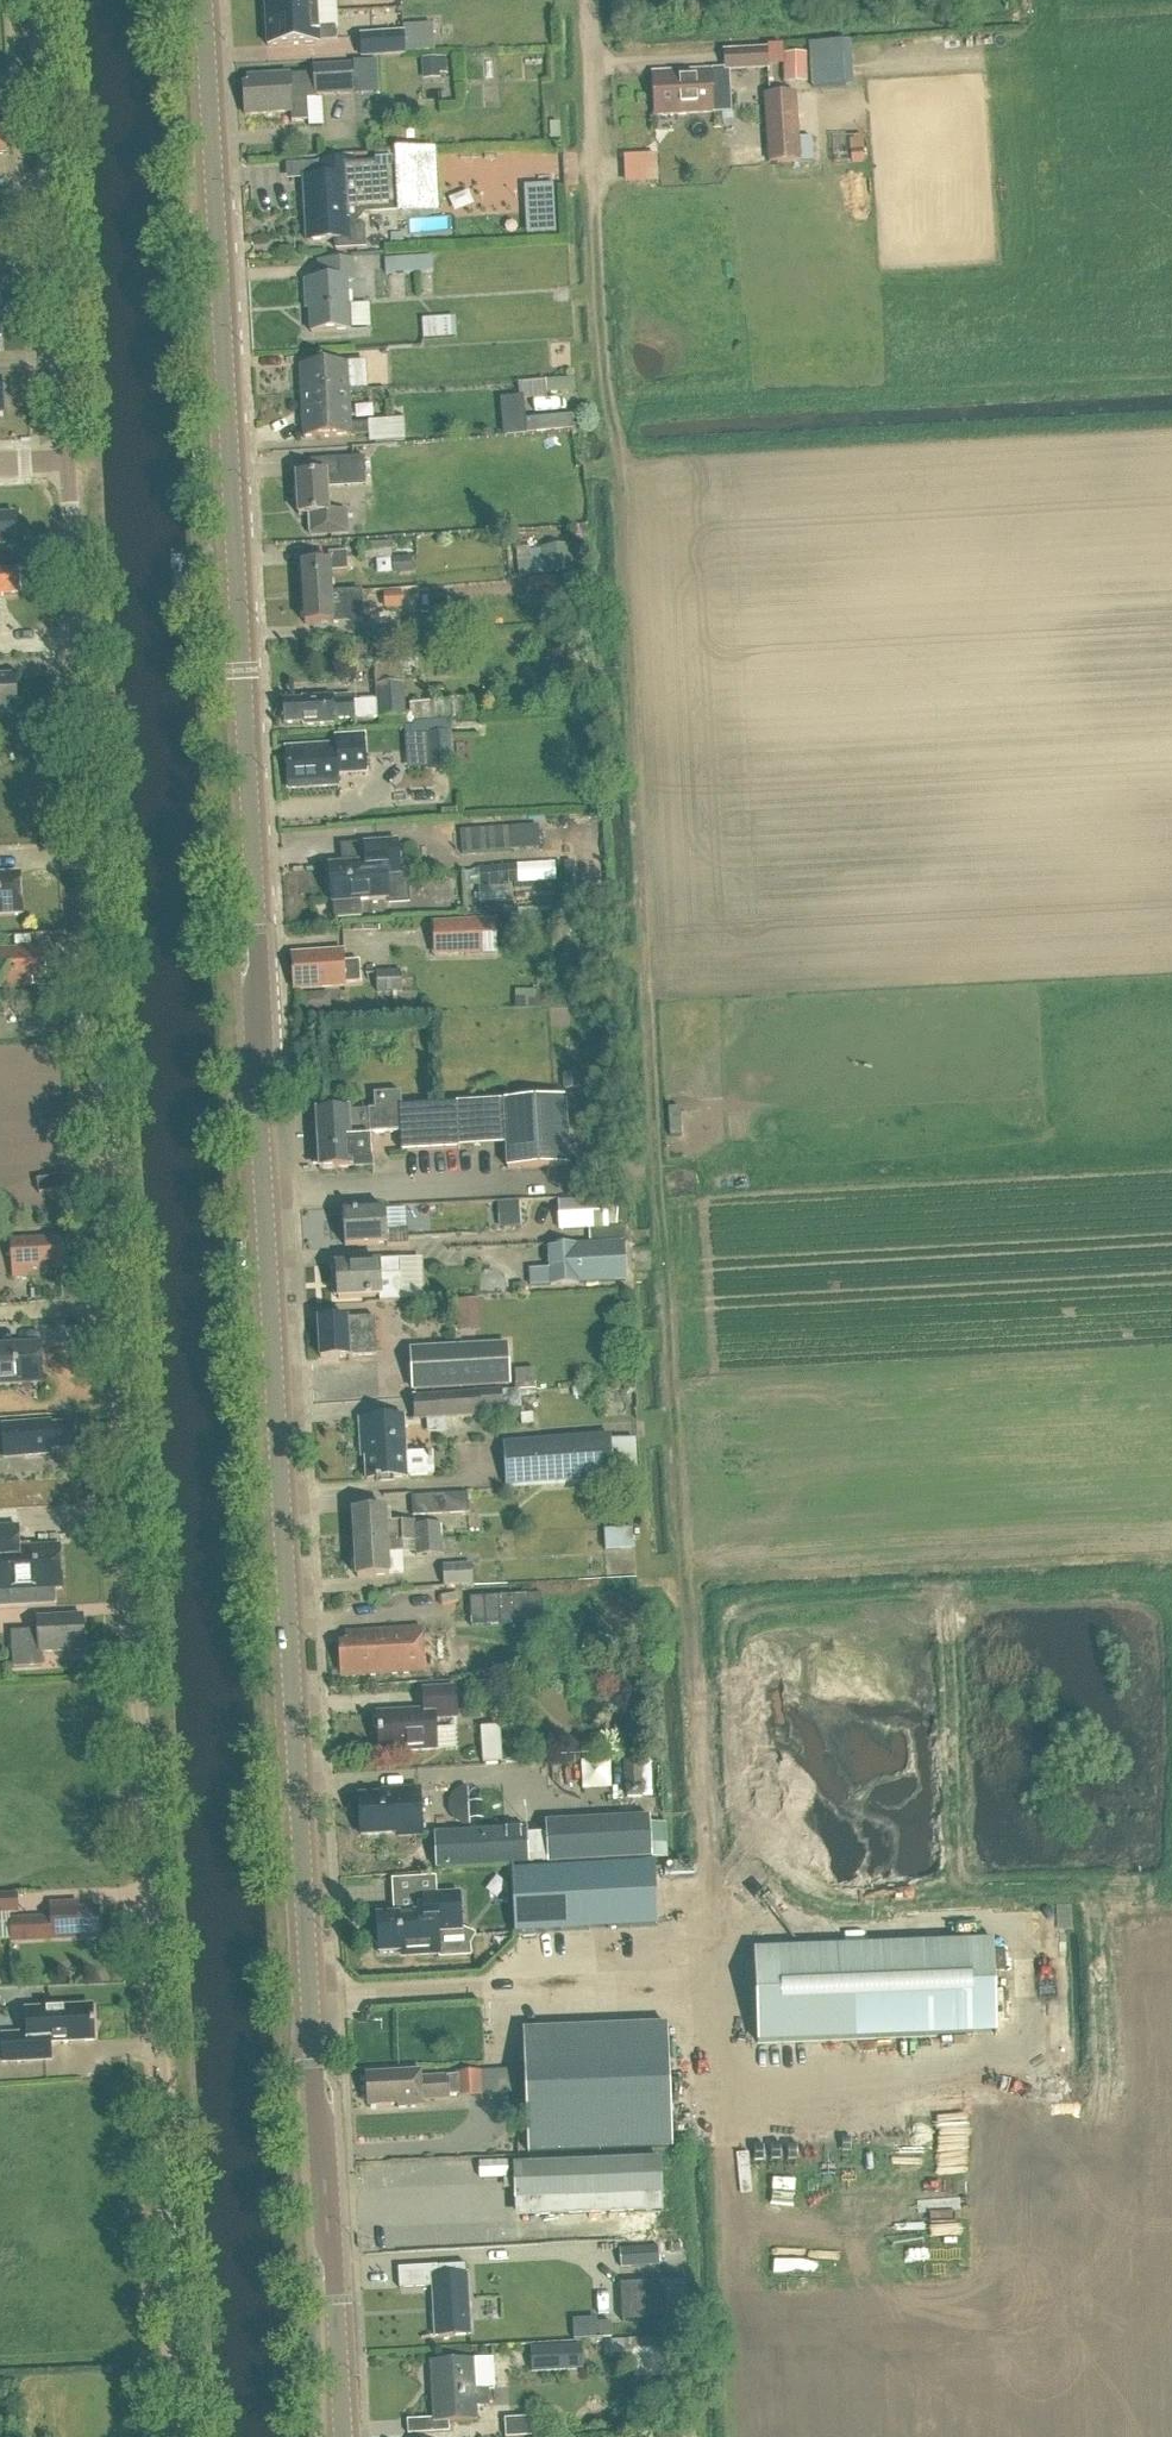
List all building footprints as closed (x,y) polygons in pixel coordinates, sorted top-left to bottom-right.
[(265,20),(319,17),(318,0),(263,0),(265,20)] [(265,20),(266,50),(321,47),(320,45),(336,44),(335,30),(320,31),(319,17),(265,20)] [(362,59),(404,58),(403,37),(361,39),(362,59)] [(723,52),(724,72),(768,71),(767,51),(723,52)] [(785,56),(785,85),(806,85),(805,56),(785,56)] [(446,61),(421,63),(422,84),(436,84),(435,78),(447,77),(446,61)] [(354,95),(379,94),(377,62),(352,63),(354,95)] [(248,88),(243,88),(245,117),(291,114),(291,124),(308,123),(307,102),(316,101),(316,97),(353,95),(351,67),(313,69),(314,75),(248,79),(248,88)] [(711,72),(653,75),(655,118),(713,115),(711,72)] [(795,94),(762,96),(767,165),(800,163),(795,94)] [(320,180),(303,181),(307,243),(336,242),(336,251),(365,250),(364,230),(361,228),(360,223),(365,218),(398,216),(398,219),(440,216),(437,153),(373,156),(374,166),(354,167),(354,162),(320,164),(320,180)] [(310,301),(311,334),(349,333),(347,283),(353,282),(352,262),(319,264),(320,282),(304,282),(305,302),(310,301)] [(456,321),(423,322),(424,343),(457,342),(456,321)] [(349,393),(348,377),(365,376),(365,364),(300,367),(301,395),(349,393)] [(349,393),(301,395),(304,440),(369,437),(368,425),(351,426),(349,393)] [(571,420),(526,425),(527,439),(572,434),(571,420)] [(296,477),(298,517),(310,516),(311,537),(348,535),(346,513),(329,514),(327,482),(365,479),(364,459),(311,463),(311,476),(296,477)] [(0,517),(0,551),(18,550),(15,516),(0,517)] [(392,547),(362,548),(362,563),(393,563),(392,547)] [(346,556),(329,557),(330,564),(301,566),(305,626),(334,624),(333,617),(349,616),(348,600),(332,601),(331,573),(347,573),(346,556)] [(0,571),(0,600),(3,600),(2,597),(20,595),(19,574),(1,575),(1,571),(0,571)] [(400,593),(383,594),(384,611),(401,610),(400,593)] [(16,715),(14,679),(0,679),(0,715),(16,715)] [(378,702),(354,704),(354,702),(334,703),(334,698),(307,700),(308,702),(284,704),(285,726),(302,725),(302,727),(335,726),(335,721),(355,720),(355,721),(379,720),(379,729),(411,727),(411,724),(471,720),(469,700),(432,703),(432,705),(410,707),(410,718),(406,718),(403,687),(377,688),(378,702)] [(401,737),(403,771),(453,768),(451,734),(401,737)] [(339,782),(339,778),(367,777),(365,737),(334,738),(334,746),(285,749),(288,790),(339,787),(339,782)] [(462,856),(511,853),(509,829),(460,832),(462,856)] [(408,876),(400,877),(398,843),(364,845),(365,864),(329,867),(331,905),(334,905),(335,923),(362,921),(361,903),(388,901),(389,906),(410,904),(408,876)] [(21,915),(19,876),(0,877),(0,916),(21,915)] [(433,925),(434,960),(497,959),(496,924),(433,925)] [(0,952),(0,989),(33,988),(32,981),(45,980),(43,949),(0,952)] [(292,956),(294,992),(345,988),(345,986),(359,985),(358,964),(344,965),(343,953),(292,956)] [(402,994),(402,973),(376,974),(377,994),(402,994)] [(537,992),(516,993),(516,1011),(538,1011),(537,992)] [(579,1076),(563,1077),(564,1092),(580,1091),(579,1076)] [(507,1171),(568,1167),(564,1099),(456,1105),(456,1106),(399,1109),(399,1098),(377,1099),(378,1111),(349,1113),(348,1112),(316,1113),(319,1171),(352,1170),(352,1169),(372,1168),(370,1135),(401,1134),(402,1153),(506,1147),(507,1171)] [(606,1200),(558,1203),(559,1234),(608,1231),(606,1200)] [(520,1203),(498,1204),(499,1230),(522,1229),(520,1203)] [(343,1215),(345,1248),(386,1246),(386,1248),(409,1246),(408,1231),(387,1232),(386,1212),(343,1215)] [(65,1269),(63,1238),(10,1242),(12,1272),(65,1269)] [(579,1246),(548,1248),(550,1288),(581,1286),(627,1284),(625,1243),(579,1246)] [(338,1299),(338,1301),(381,1298),(381,1302),(402,1301),(400,1262),(372,1263),(372,1265),(336,1267),(337,1285),(334,1285),(335,1299),(338,1299)] [(457,1333),(480,1332),(479,1301),(456,1302),(457,1333)] [(318,1322),(320,1360),(377,1357),(375,1319),(318,1322)] [(414,1395),(512,1389),(510,1344),(411,1350),(414,1395)] [(17,1385),(17,1380),(42,1379),(40,1346),(0,1348),(0,1386),(17,1385)] [(534,1371),(514,1373),(515,1389),(535,1388),(534,1371)] [(480,1415),(503,1413),(501,1392),(478,1394),(413,1399),(415,1421),(480,1417),(480,1415)] [(433,1454),(406,1456),(404,1419),(359,1421),(360,1442),(364,1442),(366,1481),(407,1479),(434,1478),(433,1454)] [(46,1453),(74,1451),(72,1426),(51,1427),(51,1423),(2,1427),(4,1460),(46,1457),(46,1453)] [(613,1437),(505,1444),(508,1490),(615,1483),(615,1480),(640,1478),(637,1441),(613,1443),(613,1437)] [(412,1520),(469,1517),(468,1496),(411,1499),(412,1520)] [(385,1510),(353,1512),(355,1545),(403,1543),(415,1542),(415,1534),(415,1526),(414,1523),(386,1524),(385,1510)] [(441,1524),(417,1524),(418,1555),(442,1554),(441,1524)] [(19,1550),(18,1528),(0,1529),(0,1612),(56,1609),(56,1591),(62,1590),(60,1547),(19,1550)] [(403,1543),(355,1545),(357,1579),(389,1577),(388,1554),(403,1553),(409,1553),(416,1552),(415,1542),(403,1543)] [(444,1567),(444,1588),(474,1587),(473,1566),(444,1567)] [(541,1598),(470,1600),(471,1628),(542,1625),(541,1598)] [(84,1652),(82,1617),(36,1619),(37,1632),(11,1634),(13,1670),(42,1668),(41,1655),(84,1652)] [(347,1644),(340,1645),(341,1678),(424,1673),(421,1630),(346,1634),(347,1644)] [(455,1689),(424,1691),(425,1712),(377,1715),(380,1755),(437,1752),(435,1721),(456,1720),(455,1689)] [(482,1728),(484,1767),(502,1765),(499,1727),(482,1728)] [(630,1729),(615,1730),(616,1743),(631,1742),(630,1729)] [(501,1736),(504,1768),(525,1767),(523,1735),(501,1736)] [(583,1791),(612,1789),(610,1760),(581,1762),(583,1791)] [(621,1760),(621,1771),(624,1771),(624,1792),(627,1792),(627,1801),(642,1801),(642,1760),(621,1760)] [(471,1828),(468,1789),(466,1789),(463,1790),(459,1792),(457,1793),(454,1795),(452,1799),(451,1800),(450,1802),(450,1804),(450,1806),(449,1808),(449,1810),(450,1812),(450,1814),(451,1816),(451,1818),(452,1819),(454,1821),(455,1822),(456,1824),(458,1825),(459,1826),(461,1827),(465,1828),(469,1828),(471,1828)] [(395,1795),(359,1797),(361,1837),(397,1835),(397,1838),(423,1837),(420,1791),(395,1792),(395,1795)] [(481,1804),(471,1804),(472,1821),(482,1821),(481,1804)] [(648,1823),(543,1828),(545,1867),(649,1862),(648,1823)] [(435,1872),(528,1867),(526,1831),(434,1836),(435,1872)] [(511,1872),(514,1936),(634,1930),(657,1928),(653,1865),(630,1866),(511,1872)] [(377,1925),(371,1934),(371,1939),(378,1946),(379,1955),(408,1953),(408,1960),(439,1958),(439,1960),(470,1957),(469,1945),(474,1938),(474,1936),(462,1930),(459,1895),(424,1898),(425,1913),(376,1917),(377,1925)] [(19,1915),(18,1896),(0,1897),(0,1916),(19,1915)] [(51,1919),(11,1921),(12,1943),(100,1938),(99,1909),(79,1910),(79,1904),(50,1906),(51,1919)] [(754,1951),(757,2045),(997,2036),(994,1942),(754,1951)] [(50,2045),(94,2042),(92,2008),(46,2011),(24,2012),(26,2035),(2,2037),(4,2064),(51,2061),(50,2045)] [(667,2027),(523,2032),(528,2157),(672,2152),(667,2027)] [(458,2098),(482,2097),(480,2072),(456,2074),(456,2077),(420,2079),(420,2072),(365,2076),(367,2108),(398,2106),(398,2109),(422,2107),(422,2101),(449,2100),(449,2097),(458,2096),(458,2098)] [(659,2161),(515,2166),(516,2204),(521,2204),(521,2218),(661,2212),(659,2161)] [(619,2250),(620,2271),(660,2268),(659,2247),(619,2250)] [(453,2266),(398,2269),(399,2290),(433,2288),(435,2339),(470,2337),(466,2275),(453,2276),(453,2266)] [(665,2284),(622,2286),(623,2322),(666,2321),(665,2284)] [(632,2367),(684,2364),(683,2341),(631,2344),(632,2367)] [(532,2375),(582,2372),(581,2347),(531,2350),(532,2375)] [(494,2389),(492,2360),(493,2360),(493,2359),(430,2363),(433,2420),(407,2421),(408,2436),(449,2433),(448,2423),(478,2421),(477,2408),(488,2407),(487,2390),(494,2389)] [(504,2436),(535,2436),(535,2420),(504,2420),(504,2436)]
